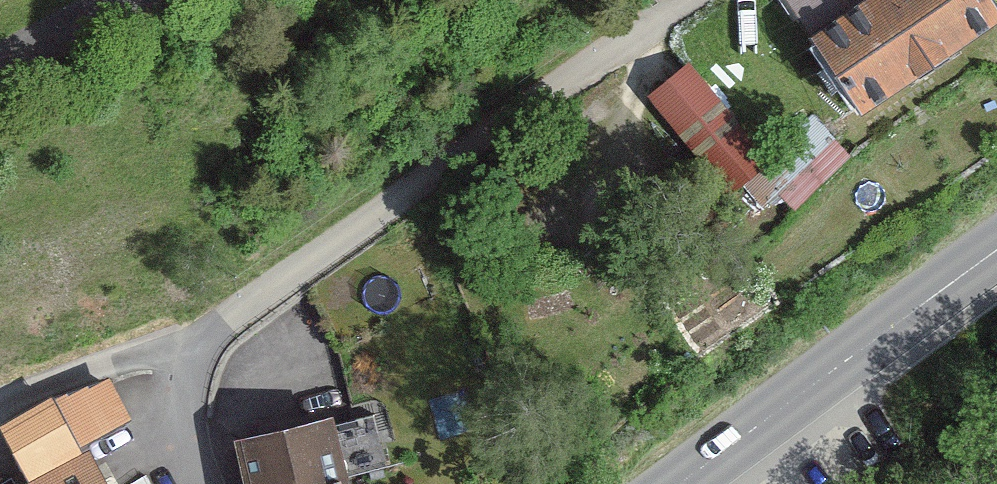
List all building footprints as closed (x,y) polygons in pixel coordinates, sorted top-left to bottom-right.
[(801,43),(791,50),(839,123),(985,28),(967,0),(775,0),(801,43)] [(689,64),(640,99),(711,196),(760,161),(689,64)] [(829,121),(764,177),(788,204),(853,149),(829,121)] [(0,429),(0,431),(24,481),(133,423),(110,376),(0,429)] [(233,483),(337,483),(322,418),(223,440),(233,483)] [(84,454),(27,483),(101,483),(84,454)] [(145,475),(128,483),(149,483),(145,475)]
